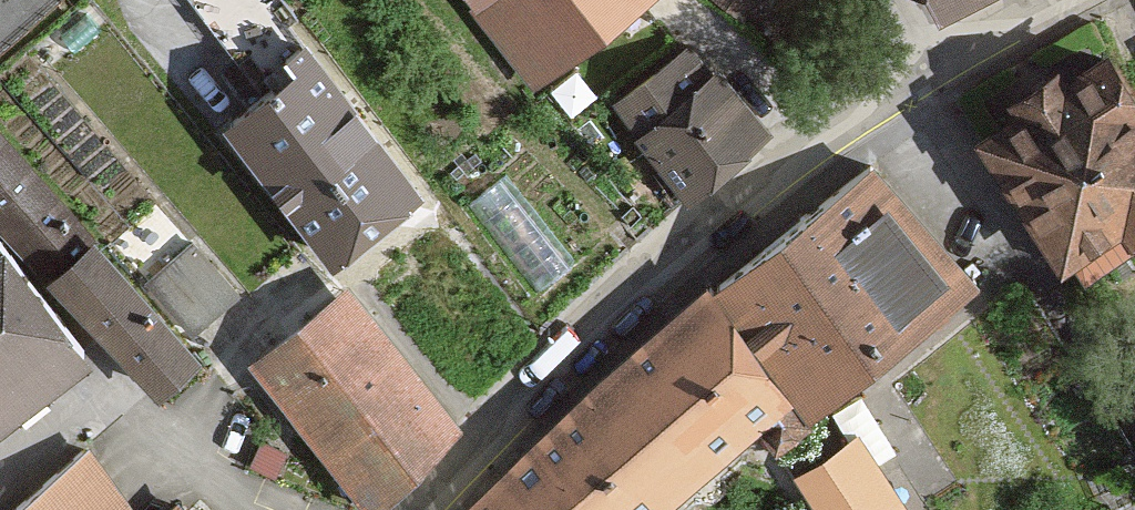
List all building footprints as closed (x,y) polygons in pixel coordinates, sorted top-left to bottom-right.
[(30,0),(0,0),(0,26),(30,0)] [(647,0),(477,0),(538,81),(647,0)] [(951,32),(1014,0),(935,0),(951,32)] [(696,29),(613,103),(694,194),(777,121),(696,29)] [(977,149),(1066,295),(1134,253),(1134,102),(1113,66),(1068,98),(1057,76),(1005,105),(1016,129),(977,149)] [(426,200),(314,71),(223,135),(335,273),(426,200)] [(979,293),(868,164),(717,302),(812,424),(979,293)] [(0,258),(0,455),(95,381),(0,258)] [(352,300),(261,375),(371,509),(391,509),(470,445),(352,300)] [(573,410),(660,509),(675,509),(789,406),(703,301),(573,410)] [(472,509),(660,509),(573,410),(472,509)] [(864,424),(792,470),(818,509),(920,509),(864,424)] [(87,460),(32,509),(132,509),(87,460)]
